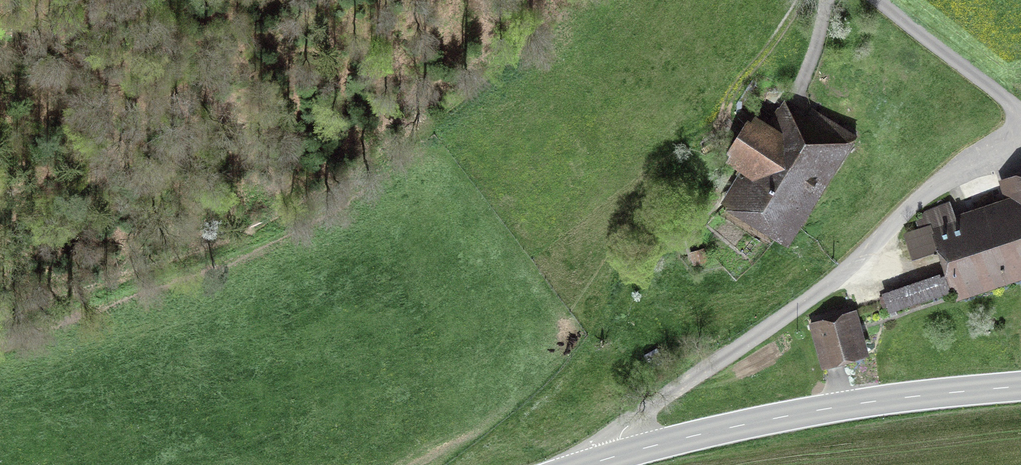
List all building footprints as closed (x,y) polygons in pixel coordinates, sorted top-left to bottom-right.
[(787,255),(852,144),(787,107),(770,136),(753,126),(726,171),(742,180),(721,216),(787,255)] [(1003,187),(1010,208),(954,226),(948,209),(930,214),(917,236),(909,238),(916,263),(938,256),(953,306),(1020,285),(1020,169),(1003,187)] [(944,305),(937,284),(882,302),(888,318),(897,315),(898,319),(944,305)] [(855,320),(811,334),(825,377),(869,363),(855,320)]
